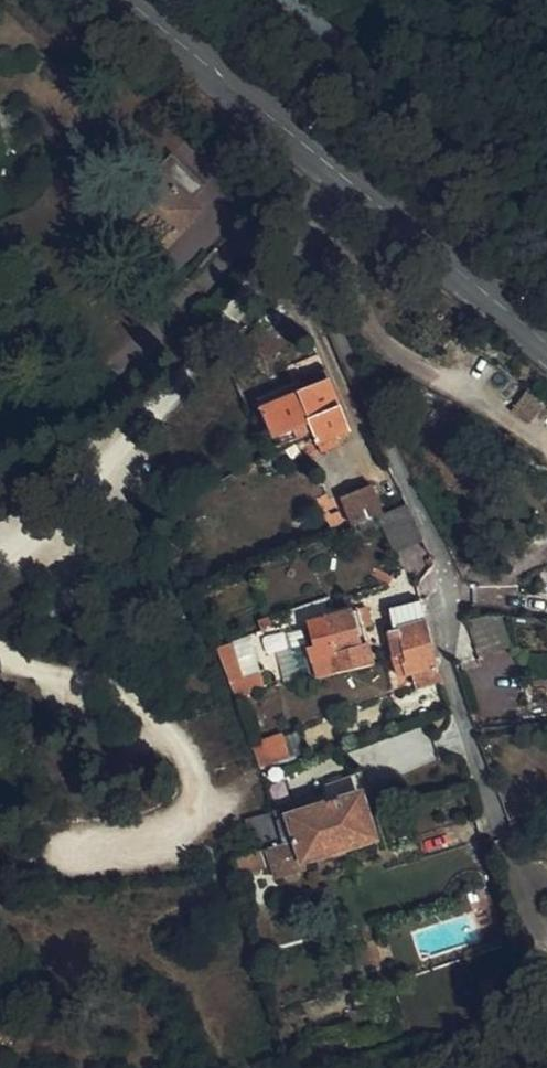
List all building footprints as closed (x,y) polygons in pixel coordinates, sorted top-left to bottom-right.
[(167,247),(200,213),(193,206),(207,192),(173,159),(126,207),(167,247)] [(295,367),(300,379),(305,392),(263,410),(280,450),(316,435),(325,456),(341,449),(337,440),(352,434),(319,356),(295,367)] [(305,392),(300,379),(258,397),(263,410),(305,392)] [(533,423),(543,403),(523,394),(513,413),(533,423)] [(381,519),(384,518),(374,489),(343,500),(352,529),(381,519)] [(425,544),(410,509),(384,518),(381,519),(393,555),(425,544)] [(416,694),(440,688),(422,605),(393,612),(398,635),(402,634),(404,644),(391,647),(399,682),(412,679),(416,694)] [(367,639),(371,638),(367,619),(356,621),(355,613),(310,622),(316,652),(309,653),(314,683),(376,671),(372,651),(370,652),(363,653),(360,640),(367,639)] [(402,634),(398,635),(389,637),(391,647),(404,644),(402,634)] [(314,683),(309,653),(305,635),(286,638),(288,652),(277,654),(283,688),(314,683)] [(367,639),(360,640),(363,653),(370,652),(367,639)] [(232,646),(219,650),(224,666),(237,662),(232,646)] [(237,662),(224,666),(234,699),(262,690),(258,676),(243,680),(237,662)] [(280,742),(286,758),(300,753),(295,737),(280,742)] [(280,742),(251,751),(257,768),(286,758),(280,742)] [(361,772),(355,774),(367,810),(373,808),(361,772)] [(325,797),(272,815),(273,816),(282,843),(270,847),(279,875),(306,866),(305,862),(376,838),(367,810),(355,774),(321,785),(325,797)] [(273,816),(245,825),(254,852),(257,851),(270,847),(282,843),(273,816)] [(263,869),(257,851),(254,852),(230,860),(236,878),(263,869)] [(492,985),(489,983),(485,983),(482,985),(480,987),(479,991),(480,994),(482,996),(485,998),(489,998),(492,996),(494,994),(495,991),(494,987),(492,985)]
